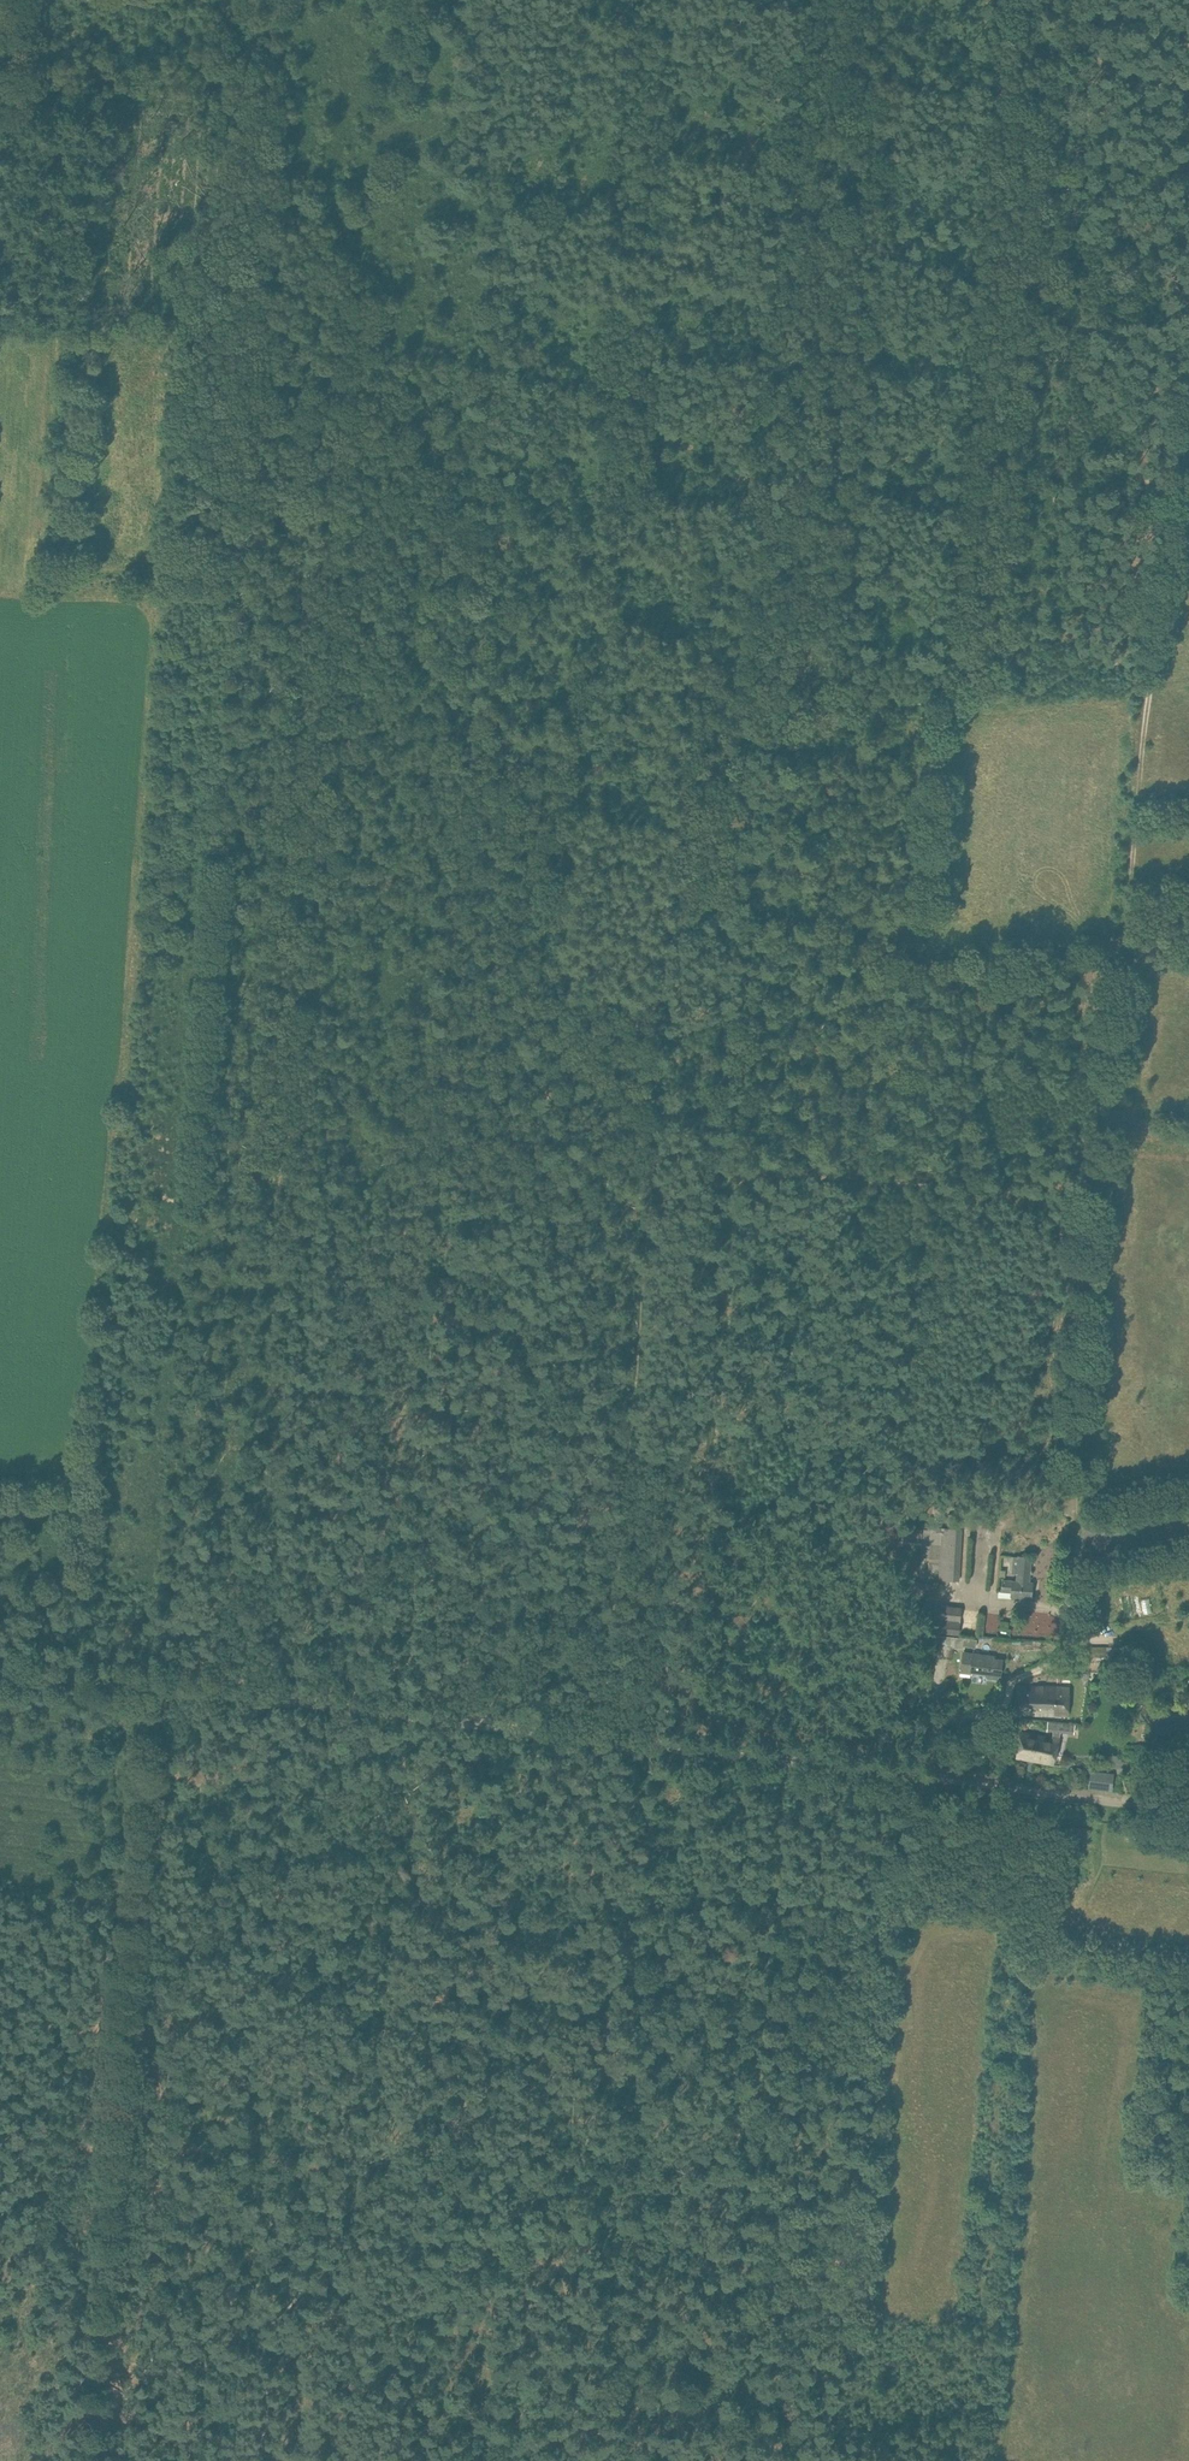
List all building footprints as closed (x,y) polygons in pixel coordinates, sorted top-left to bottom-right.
[(898,1526),(897,1542),(921,1544),(922,1528),(898,1526)] [(928,1527),(927,1558),(932,1558),(931,1568),(939,1568),(939,1579),(960,1580),(962,1529),(928,1527)] [(1029,1582),(1031,1557),(1019,1556),(1012,1555),(1011,1572),(1017,1572),(1017,1581),(1002,1580),(1001,1589),(1011,1590),(1011,1595),(1019,1596),(1019,1599),(1029,1600),(1030,1596),(1031,1596),(1032,1582),(1029,1582)] [(1159,1595),(1151,1595),(1151,1610),(1160,1609),(1159,1595)] [(933,1625),(932,1631),(959,1634),(961,1607),(924,1604),(923,1618),(930,1619),(930,1625),(933,1625)] [(1096,1610),(1084,1609),(1082,1626),(1094,1628),(1096,1610)] [(976,1613),(974,1634),(983,1635),(985,1613),(976,1613)] [(950,1634),(936,1633),(934,1646),(949,1648),(950,1634)] [(953,1635),(952,1646),(962,1647),(963,1636),(953,1635)] [(977,1639),(963,1636),(962,1645),(976,1647),(977,1639)] [(1107,1647),(1085,1646),(1085,1656),(1107,1656),(1107,1647)] [(970,1671),(987,1673),(986,1677),(998,1679),(999,1674),(1000,1674),(1002,1659),(990,1658),(991,1655),(962,1651),(959,1673),(970,1674),(970,1671)] [(1017,1685),(1016,1712),(1068,1715),(1069,1687),(1017,1685)] [(1048,1720),(1047,1730),(1074,1733),(1075,1723),(1048,1720)] [(1035,1734),(1021,1731),(1016,1757),(1053,1764),(1058,1739),(1035,1734)] [(1090,1770),(1088,1787),(1111,1790),(1113,1773),(1090,1770)] [(1073,1826),(1072,1835),(1087,1837),(1088,1832),(1090,1832),(1090,1828),(1073,1826)]
